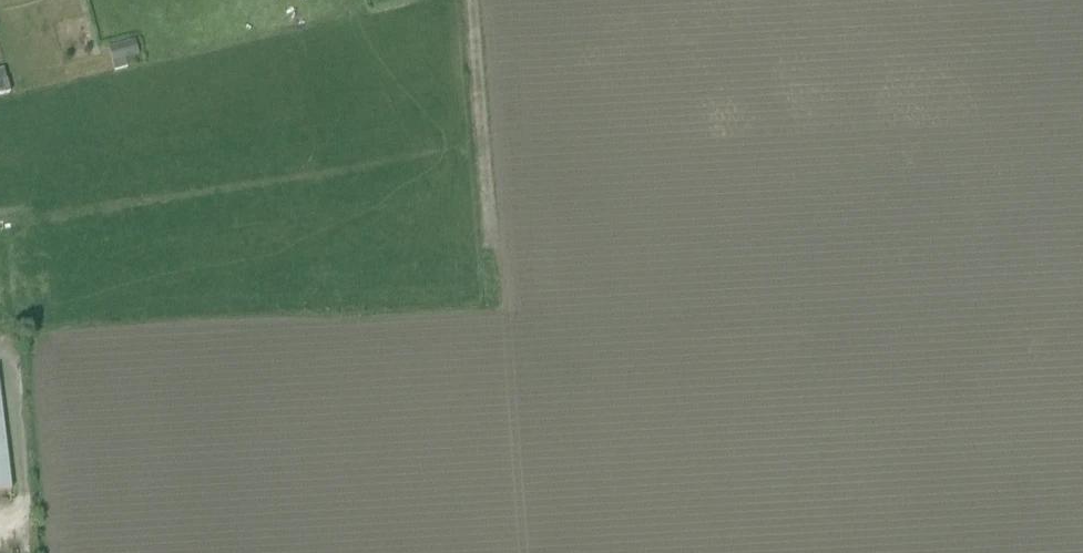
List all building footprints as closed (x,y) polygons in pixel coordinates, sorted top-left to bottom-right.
[(11,92),(5,68),(0,70),(0,95),(11,92)] [(13,490),(0,399),(0,491),(13,490)]
